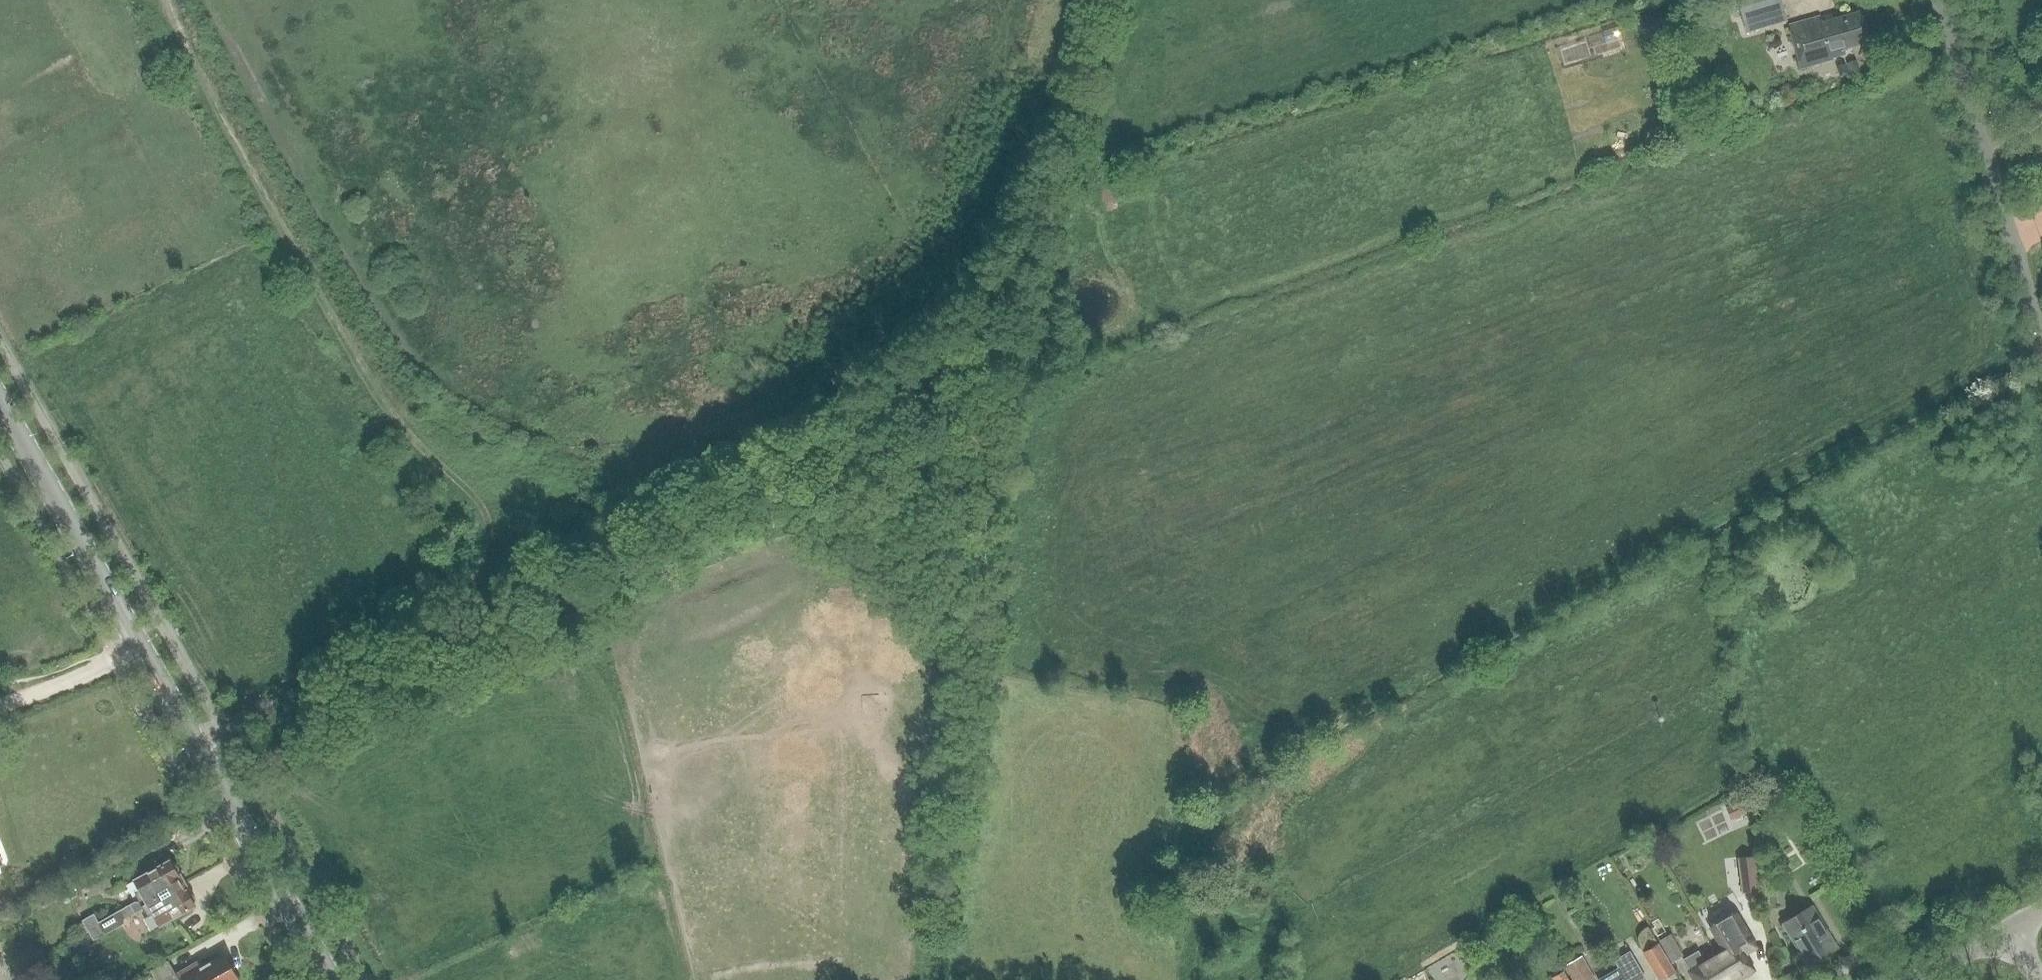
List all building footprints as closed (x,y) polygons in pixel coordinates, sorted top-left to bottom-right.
[(1742,19),(1782,8),(1780,0),(1736,0),(1742,19)] [(1822,22),(1821,17),(1789,27),(1801,70),(1834,61),(1833,58),(1846,54),(1844,49),(1870,42),(1861,11),(1822,22)] [(1856,61),(1847,64),(1850,72),(1858,69),(1856,61)] [(1846,65),(1837,67),(1840,75),(1848,72),(1846,65)] [(1741,801),(1725,807),(1731,820),(1746,814),(1741,801)] [(1762,888),(1758,855),(1743,857),(1747,890),(1762,888)] [(140,890),(135,893),(139,900),(137,900),(120,910),(125,919),(140,911),(137,906),(181,882),(170,861),(135,881),(140,890)] [(148,916),(153,913),(160,926),(195,906),(181,882),(137,906),(140,911),(144,909),(148,916)] [(1838,948),(1812,906),(1783,924),(1809,966),(1838,948)] [(120,910),(97,923),(103,934),(124,923),(125,919),(120,910)] [(92,914),(82,919),(93,939),(103,934),(97,923),(92,914)] [(1716,956),(1730,979),(1735,979),(1752,970),(1739,947),(1750,941),(1735,915),(1712,928),(1725,951),(1716,956)] [(84,936),(69,945),(75,956),(90,947),(84,936)] [(1659,942),(1671,964),(1682,957),(1670,936),(1659,942)] [(1659,945),(1643,955),(1658,979),(1665,979),(1676,974),(1659,945)] [(1716,956),(1704,963),(1697,951),(1683,959),(1695,979),(1730,979),(1716,956)] [(1631,953),(1615,963),(1618,969),(1624,979),(1647,979),(1631,953)] [(149,972),(154,979),(237,979),(239,979),(225,955),(203,968),(199,961),(177,974),(169,961),(149,972)] [(1585,955),(1568,965),(1576,979),(1599,979),(1585,955)] [(1618,969),(1602,979),(1624,979),(1618,969)] [(1553,979),(1569,979),(1564,972),(1553,979)]
